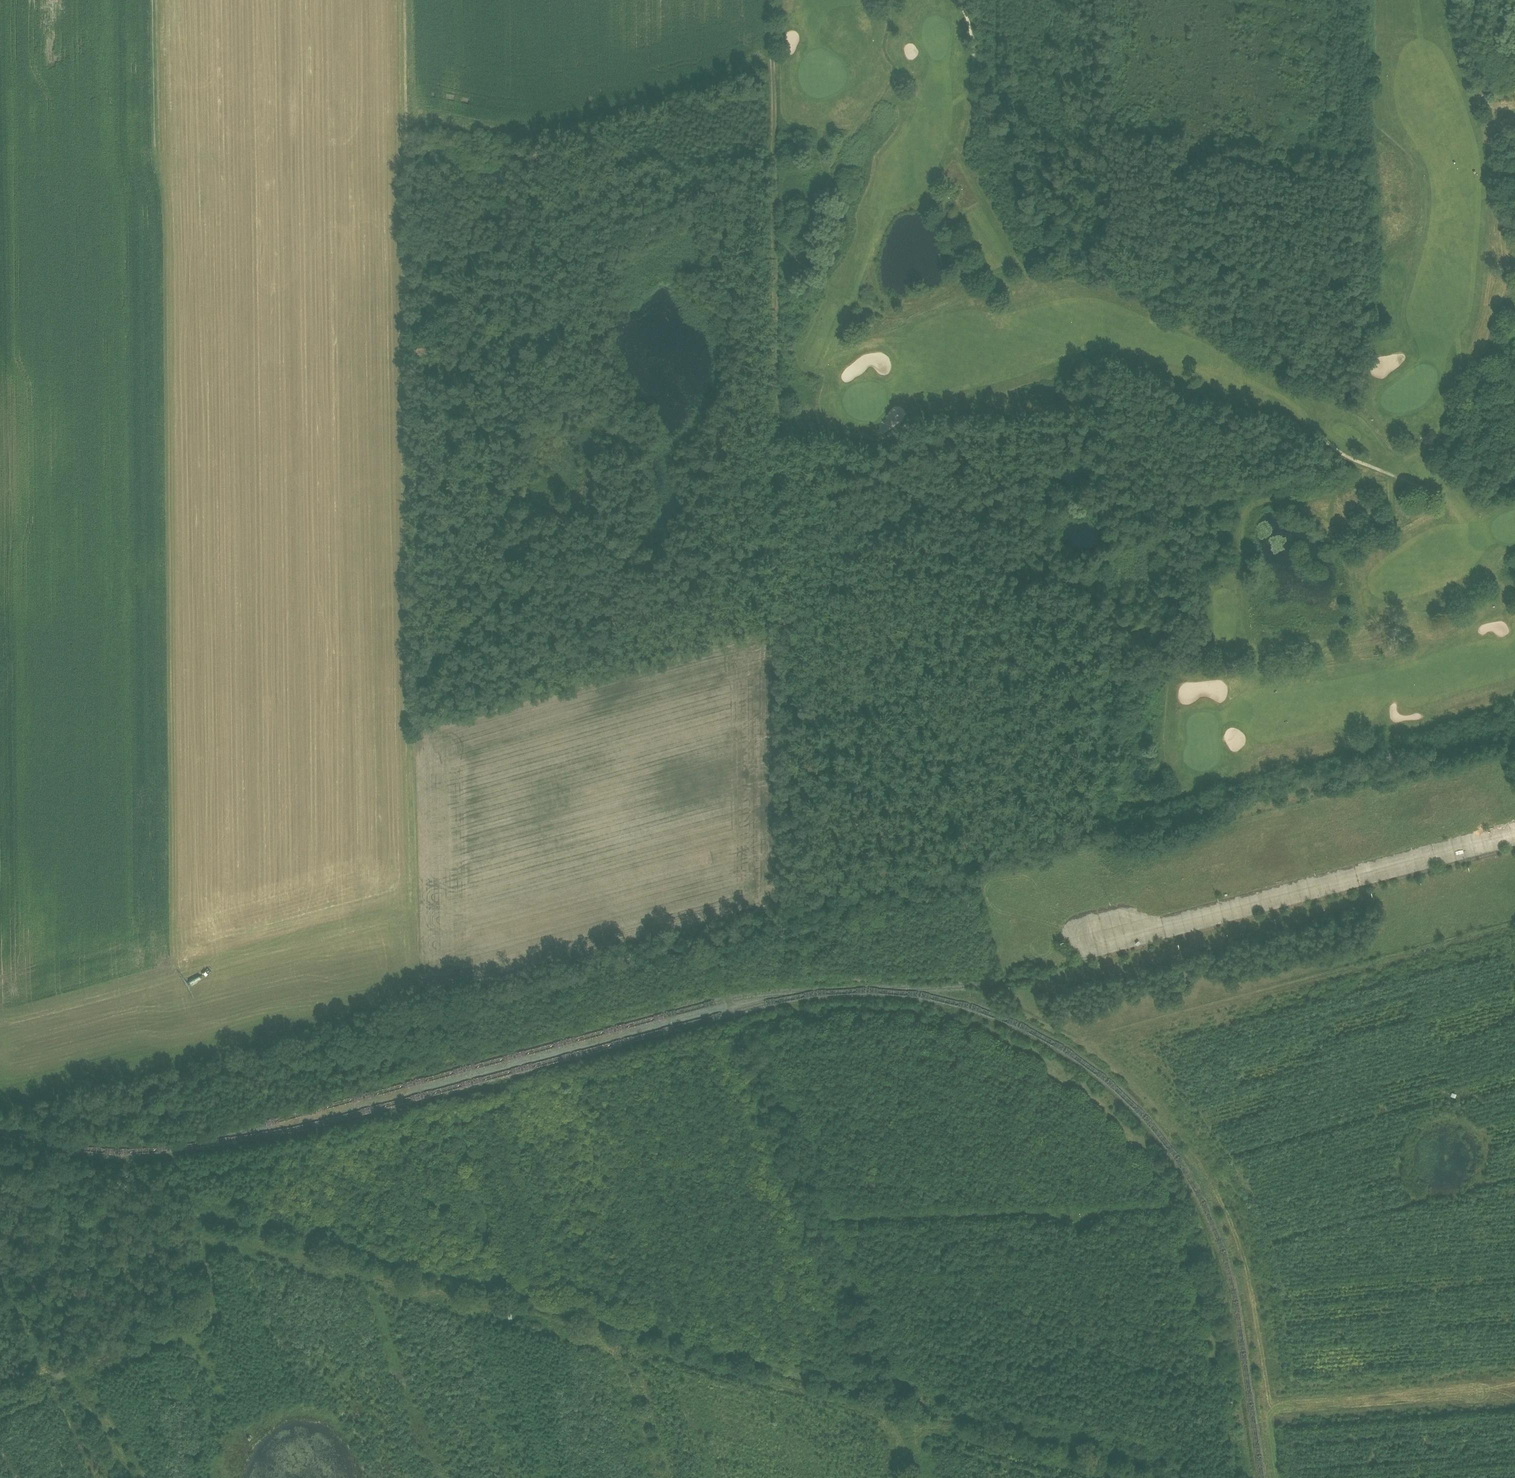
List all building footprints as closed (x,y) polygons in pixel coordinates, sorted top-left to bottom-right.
[(896,420),(887,415),(879,429),(888,434),(896,420)]
